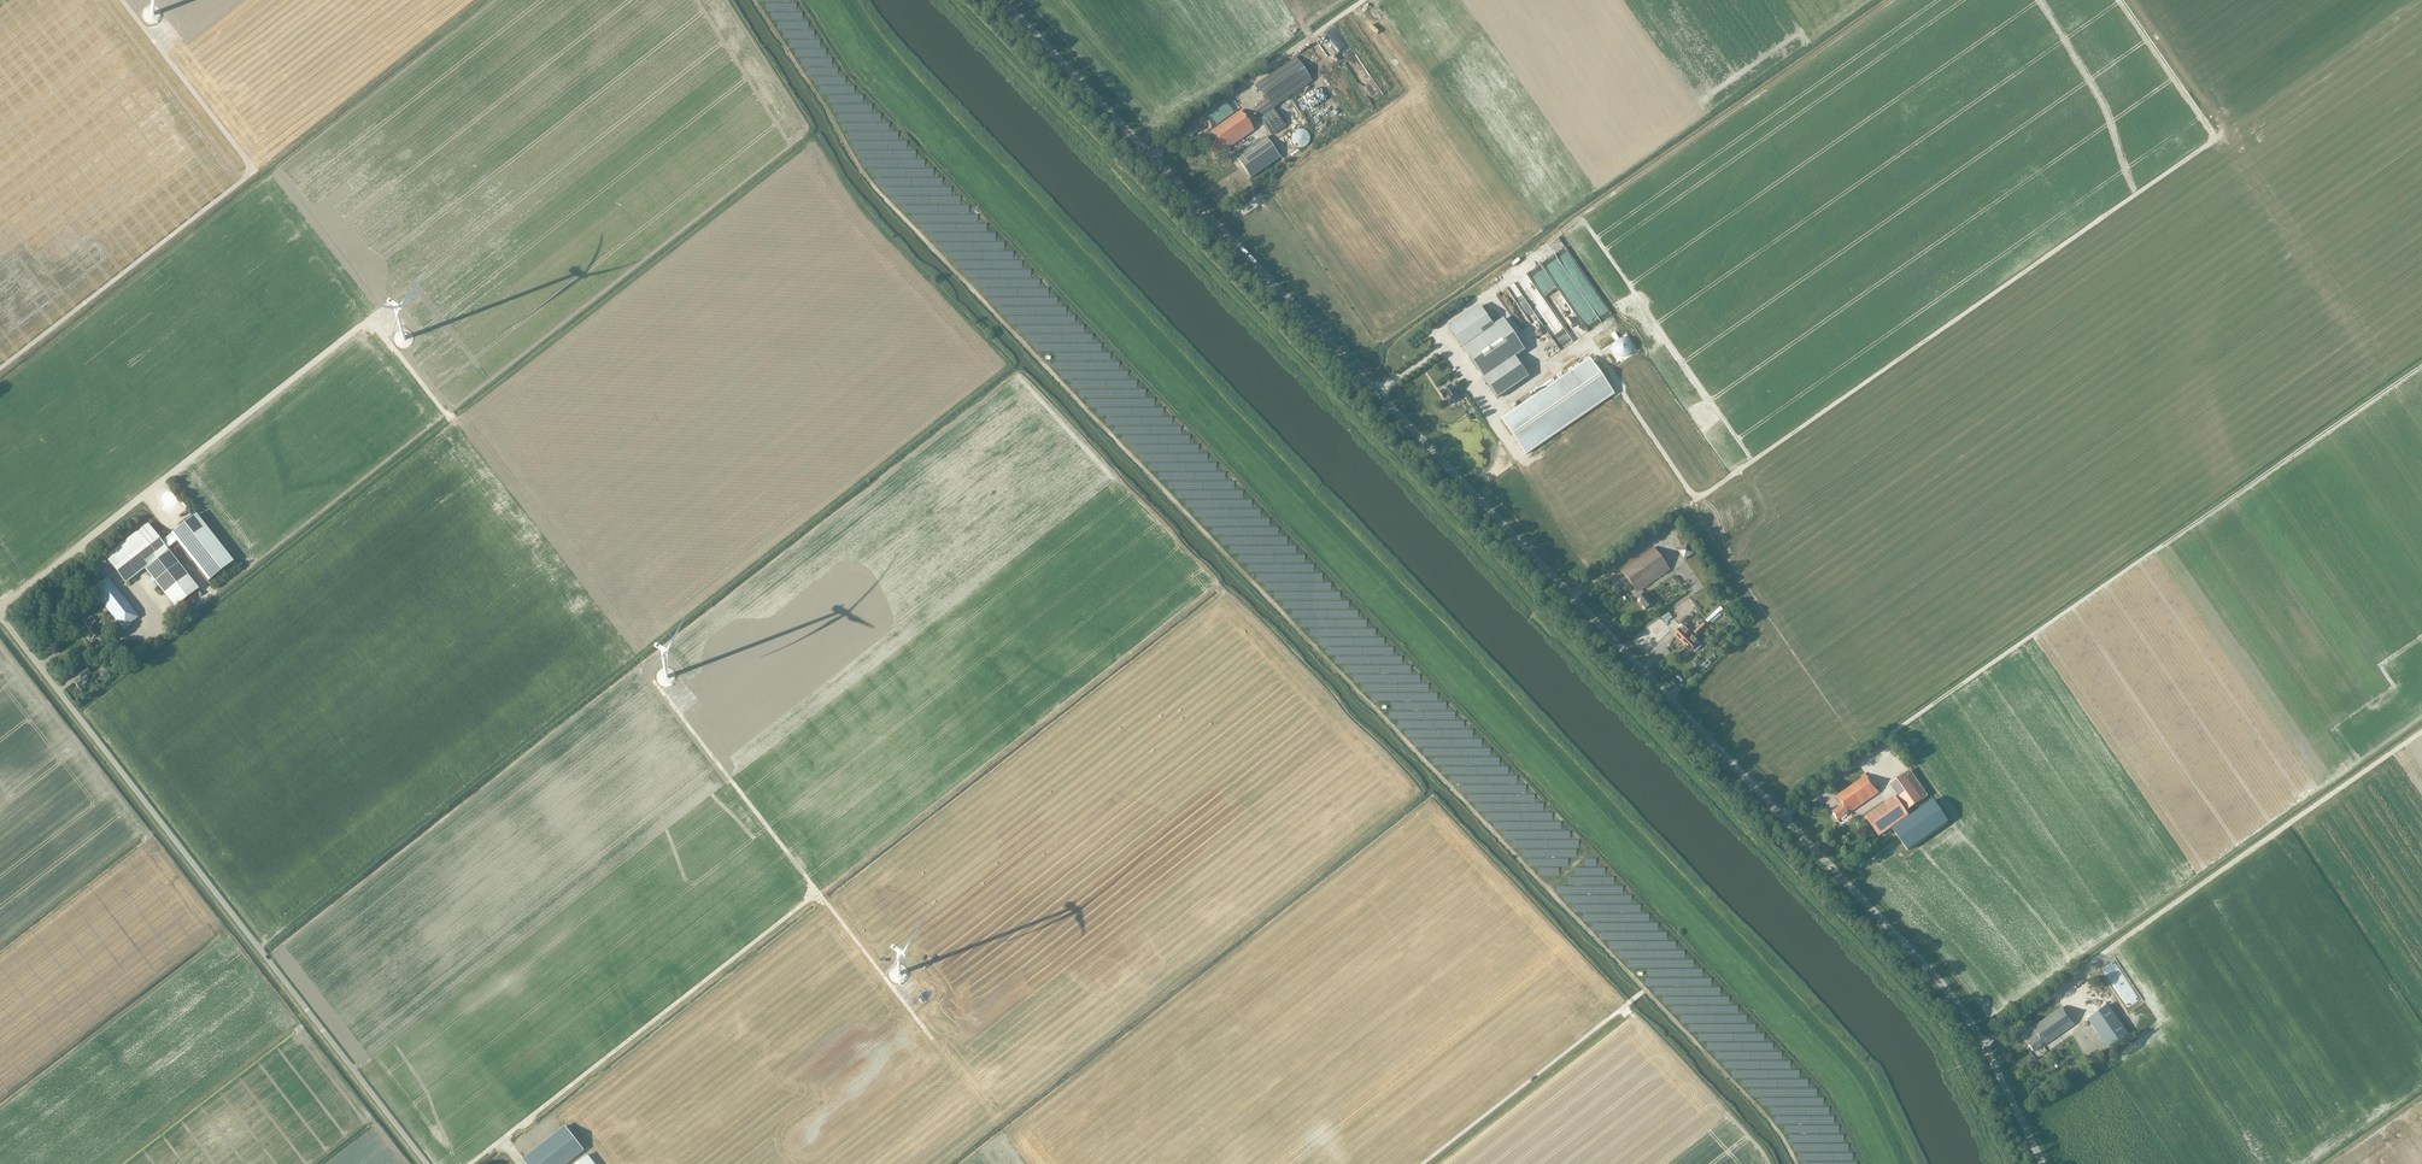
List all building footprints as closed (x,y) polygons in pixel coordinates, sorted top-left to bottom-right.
[(1312,81),(1296,57),(1256,85),(1266,100),(1253,109),(1272,136),(1285,126),(1273,109),(1312,81)] [(1221,154),(1254,130),(1241,111),(1211,132),(1217,141),(1208,148),(1214,157),(1220,153),(1221,154)] [(1310,141),(1310,137),(1309,134),(1307,132),(1305,130),(1302,129),(1299,130),(1297,131),(1294,132),(1292,135),(1292,139),(1292,142),(1293,144),(1296,146),(1298,147),(1301,148),(1304,147),(1307,145),(1309,143),(1310,141)] [(1280,158),(1266,137),(1236,157),(1251,179),(1280,158)] [(1503,320),(1493,327),(1480,307),(1450,328),(1498,398),(1528,377),(1515,357),(1524,350),(1503,320)] [(1620,339),(1619,340),(1618,340),(1618,341),(1617,341),(1616,342),(1616,343),(1615,344),(1615,345),(1615,346),(1615,347),(1614,347),(1614,348),(1614,349),(1615,350),(1615,351),(1615,352),(1616,353),(1616,354),(1617,354),(1617,355),(1618,355),(1619,356),(1620,357),(1621,357),(1622,357),(1623,357),(1624,357),(1625,357),(1626,357),(1627,357),(1628,357),(1628,356),(1629,356),(1630,355),(1631,354),(1631,353),(1632,353),(1632,352),(1632,351),(1633,350),(1633,349),(1633,348),(1633,347),(1633,346),(1633,345),(1632,344),(1632,343),(1631,343),(1631,342),(1630,341),(1629,340),(1628,340),(1628,339),(1627,339),(1626,339),(1625,339),(1624,339),(1623,339),(1622,339),(1621,339),(1620,339)] [(1615,394),(1591,358),(1532,398),(1528,393),(1516,402),(1519,407),(1502,419),(1526,454),(1615,394)] [(1456,393),(1461,389),(1457,383),(1452,387),(1451,386),(1441,392),(1440,392),(1443,397),(1445,395),(1451,404),(1460,399),(1456,393)] [(171,534),(161,541),(167,549),(177,542),(208,582),(232,563),(201,524),(195,516),(184,524),(171,534)] [(158,557),(167,549),(161,541),(160,540),(150,526),(140,533),(158,557)] [(160,560),(158,557),(140,533),(106,558),(125,584),(145,570),(146,571),(160,560)] [(1678,550),(1685,561),(1694,554),(1687,543),(1678,550)] [(1622,570),(1637,593),(1642,590),(1670,570),(1654,547),(1622,570)] [(198,592),(170,553),(167,549),(158,557),(160,560),(146,571),(174,610),(198,592)] [(131,623),(134,621),(139,617),(108,577),(103,581),(103,580),(92,589),(124,630),(132,624),(131,623)] [(1642,590),(1637,593),(1640,596),(1638,598),(1646,610),(1653,605),(1642,590)] [(1706,624),(1721,610),(1719,607),(1704,622),(1706,624)] [(91,617),(88,620),(82,612),(75,618),(91,640),(99,634),(91,624),(95,621),(91,617)] [(1661,617),(1665,623),(1673,618),(1668,612),(1661,617)] [(1678,638),(1682,642),(1687,637),(1687,636),(1690,633),(1686,629),(1689,626),(1686,623),(1692,617),(1689,613),(1686,616),(1686,615),(1679,622),(1683,626),(1679,630),(1675,634),(1678,637),(1678,638)] [(1699,624),(1704,621),(1701,615),(1695,619),(1699,624)] [(1707,627),(1703,623),(1694,632),(1698,636),(1707,627)] [(1691,636),(1689,638),(1687,637),(1682,642),(1690,651),(1692,649),(1695,652),(1701,646),(1698,642),(1698,643),(1691,636)] [(79,688),(89,681),(86,677),(91,674),(86,668),(78,674),(80,677),(74,682),(79,688)] [(106,669),(100,673),(105,679),(110,675),(106,669)] [(1686,679),(1690,683),(1697,675),(1693,672),(1686,679)] [(1922,800),(1905,776),(1904,774),(1889,784),(1907,811),(1922,800)] [(1846,815),(1878,793),(1866,776),(1836,796),(1842,805),(1832,812),(1838,820),(1845,814),(1846,815)] [(1908,816),(1905,812),(1894,796),(1865,816),(1879,837),(1908,816)] [(1933,801),(1892,829),(1907,851),(1948,822),(1933,801)] [(190,957),(209,942),(207,940),(188,955),(190,957)] [(2079,996),(2083,1002),(2093,996),(2089,990),(2079,996)] [(2106,999),(2084,1016),(2105,1044),(2127,1027),(2106,999)] [(2043,1047),(2074,1025),(2062,1008),(2031,1029),(2037,1037),(2028,1044),(2034,1052),(2042,1046),(2043,1047)] [(522,1160),(526,1163),(566,1163),(584,1150),(565,1126),(522,1160)] [(533,1132),(542,1138),(545,1134),(536,1128),(533,1132)] [(577,1163),(596,1163),(589,1155),(577,1163)]
